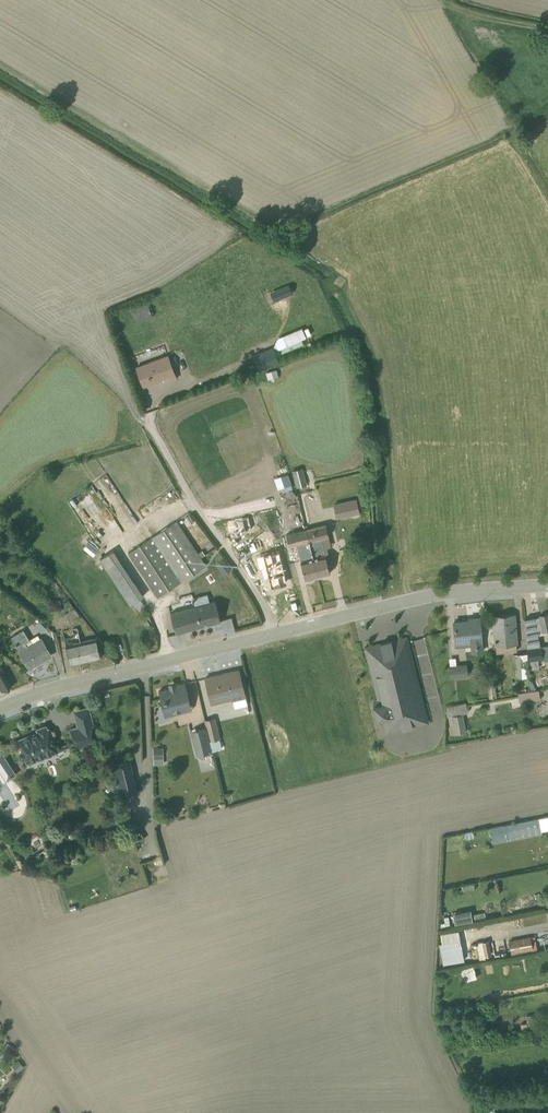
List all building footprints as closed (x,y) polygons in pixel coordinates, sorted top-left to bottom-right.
[(290,285),(271,291),(274,301),(293,295),(290,285)] [(148,302),(133,305),(135,321),(150,319),(148,302)] [(158,332),(166,329),(163,319),(155,322),(158,332)] [(279,352),(303,343),(301,338),(277,348),(279,352)] [(256,354),(260,366),(280,359),(276,347),(256,354)] [(138,365),(144,382),(170,373),(164,356),(138,365)] [(303,468),(292,471),(296,488),(307,485),(303,468)] [(283,503),(288,523),(302,519),(296,499),(283,503)] [(357,499),(333,504),(336,519),(360,514),(357,499)] [(205,565),(176,522),(130,553),(159,596),(205,565)] [(325,525),(305,530),(318,577),(330,573),(327,562),(331,561),(327,548),(331,547),(325,525)] [(318,577),(305,530),(286,535),(289,547),(296,545),(306,580),(318,577)] [(95,555),(99,546),(88,540),(83,550),(95,555)] [(143,594),(114,550),(100,559),(130,603),(143,594)] [(223,558),(216,563),(223,574),(231,568),(223,558)] [(170,614),(176,633),(220,621),(215,602),(170,614)] [(70,622),(79,615),(75,608),(65,614),(70,622)] [(517,651),(514,615),(492,617),(495,652),(517,651)] [(538,635),(547,633),(547,615),(524,620),(527,648),(540,647),(538,635)] [(482,652),(479,618),(469,619),(470,622),(453,623),(456,648),(470,646),(470,654),(482,652)] [(34,625),(41,630),(45,625),(38,620),(34,625)] [(63,632),(70,665),(100,658),(96,638),(80,642),(77,629),(63,632)] [(29,668),(51,655),(39,634),(29,640),(23,631),(11,638),(29,668)] [(427,723),(407,637),(364,647),(366,657),(370,656),(381,703),(373,704),(377,721),(385,719),(388,732),(427,723)] [(527,648),(528,661),(547,659),(547,666),(547,646),(540,647),(527,648)] [(526,654),(513,655),(515,678),(527,677),(526,654)] [(468,677),(467,664),(456,665),(455,659),(449,659),(450,678),(468,677)] [(10,688),(1,673),(4,671),(0,665),(0,693),(10,688)] [(245,700),(238,671),(204,679),(210,705),(229,700),(230,704),(245,700)] [(545,685),(541,677),(532,681),(536,690),(545,685)] [(187,692),(196,690),(194,680),(185,682),(187,692)] [(159,691),(164,717),(191,711),(184,683),(174,686),(174,688),(159,691)] [(500,683),(488,684),(489,699),(496,698),(496,693),(501,693),(500,683)] [(517,695),(519,703),(540,698),(538,691),(517,695)] [(467,714),(465,703),(446,707),(451,736),(466,733),(463,715),(467,714)] [(98,744),(90,707),(74,710),(78,727),(69,729),(74,750),(98,744)] [(204,721),(205,727),(212,751),(223,748),(215,718),(204,721)] [(26,765),(58,753),(48,726),(36,730),(38,733),(17,741),(21,751),(17,752),(21,762),(25,761),(26,765)] [(212,751),(205,727),(191,731),(197,755),(212,751)] [(162,756),(162,746),(153,746),(153,756),(162,756)] [(15,775),(1,752),(0,753),(0,772),(5,781),(15,775)] [(130,761),(114,765),(122,796),(137,793),(130,761)] [(540,817),(507,822),(510,837),(542,833),(540,817)] [(455,923),(472,919),(469,908),(452,912),(455,923)] [(464,960),(458,931),(441,935),(443,943),(438,943),(443,965),(464,960)] [(534,936),(508,941),(511,956),(536,951),(534,936)] [(477,956),(492,955),(491,940),(476,941),(477,956)] [(462,967),(464,979),(476,977),(474,965),(462,967)] [(524,987),(534,984),(531,975),(522,978),(524,987)]
